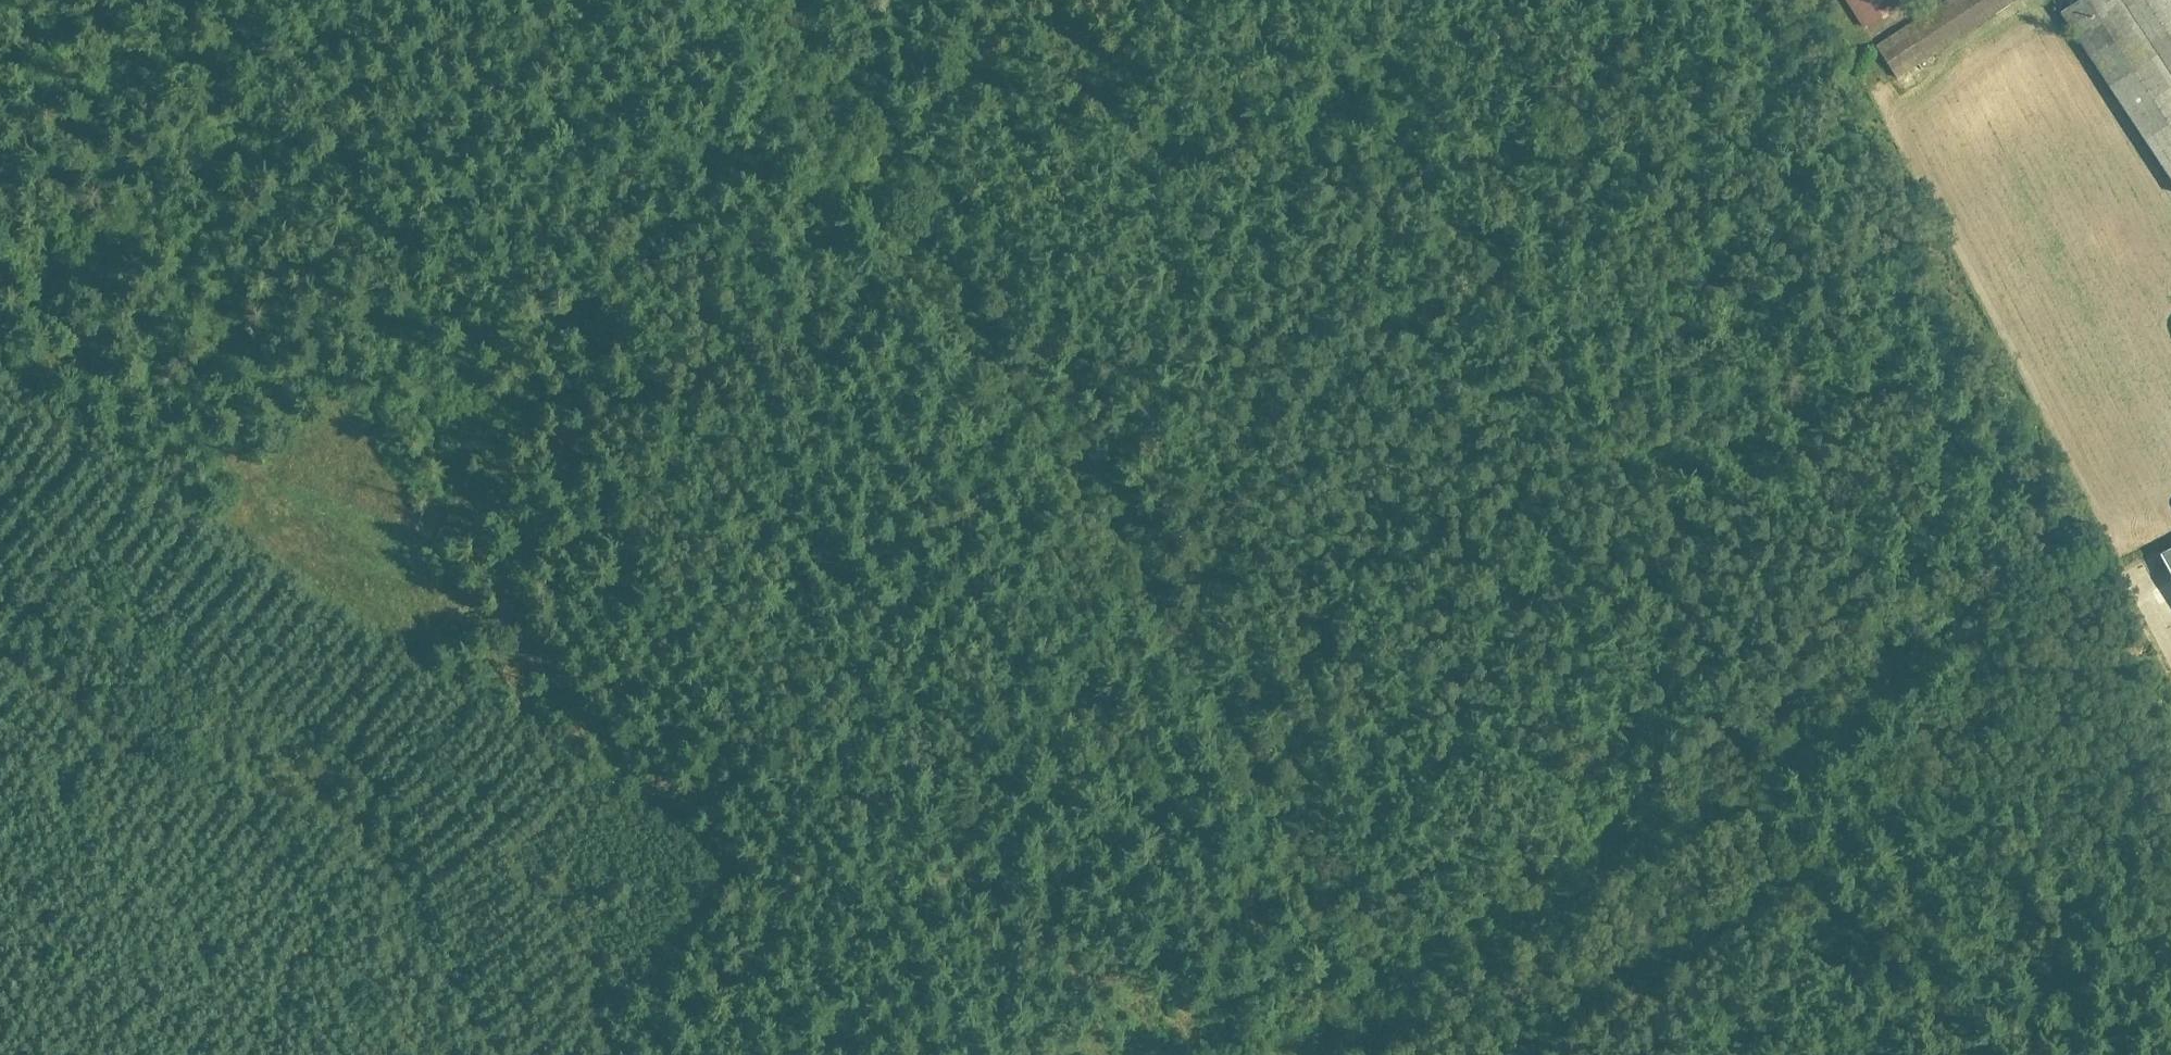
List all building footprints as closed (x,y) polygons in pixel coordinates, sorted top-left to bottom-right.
[(1863,30),(1902,5),(1899,0),(1843,0),(1863,30)] [(1903,82),(2028,0),(1950,0),(1880,47),(1903,82)] [(2067,15),(2170,177),(2170,0),(2091,0),(2067,15)] [(2160,564),(2170,585),(2170,558),(2160,564)]
